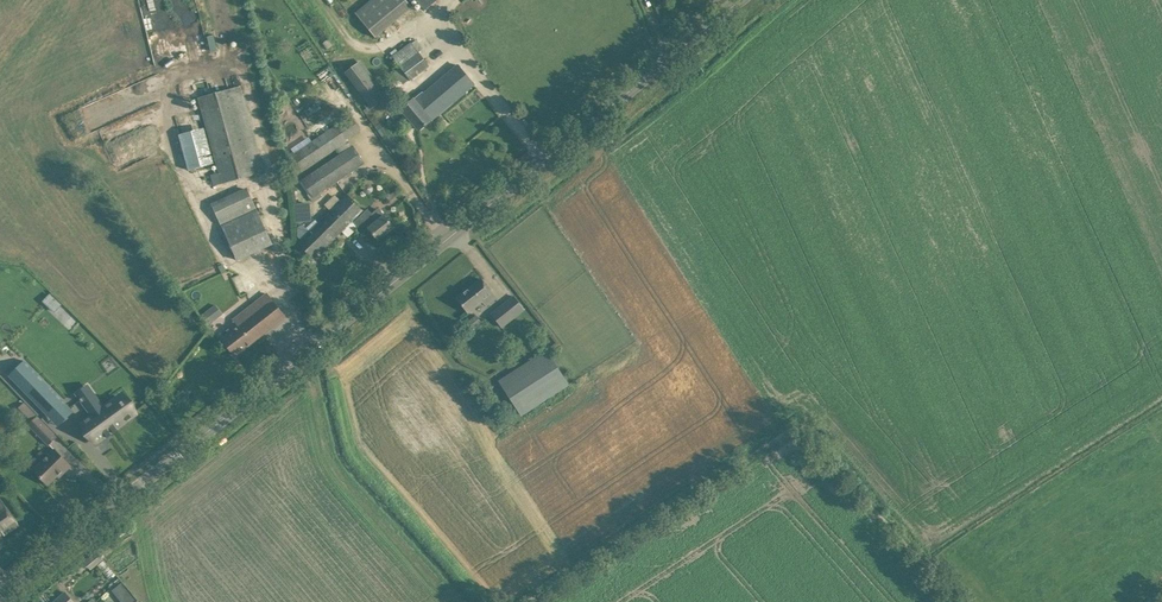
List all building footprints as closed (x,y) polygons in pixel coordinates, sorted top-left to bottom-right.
[(376,37),(412,7),(406,0),(369,0),(355,12),(376,37)] [(425,10),(437,0),(416,0),(425,10)] [(218,51),(214,35),(207,36),(211,52),(218,51)] [(328,39),(322,43),(327,49),(332,45),(328,39)] [(429,66),(419,52),(424,49),(417,39),(412,43),(412,42),(392,55),(400,67),(410,80),(429,66)] [(344,72),(358,90),(370,105),(372,108),(385,98),(371,80),(358,62),(344,72)] [(460,68),(425,95),(423,92),(401,109),(419,130),(468,93),(463,86),(470,80),(460,68)] [(211,175),(214,186),(264,172),(240,86),(200,97),(220,172),(211,175)] [(352,116),(292,156),(301,171),(348,140),(346,137),(359,128),(352,116)] [(204,127),(179,134),(188,169),(213,163),(204,127)] [(361,141),(338,156),(303,180),(314,197),(372,158),(361,141)] [(246,187),(212,203),(238,260),(273,244),(246,187)] [(298,243),(305,250),(314,259),(363,210),(355,202),(358,198),(351,191),(298,243)] [(309,221),(308,202),(295,202),(295,221),(309,221)] [(353,220),(355,221),(359,227),(364,222),(378,240),(394,227),(384,215),(378,221),(368,209),(353,220)] [(457,298),(464,307),(468,312),(483,301),(486,305),(496,298),(481,279),(457,298)] [(50,293),(43,301),(47,305),(54,297),(50,293)] [(222,339),(228,346),(235,355),(285,316),(267,293),(234,319),(239,326),(222,339)] [(514,296),(502,306),(507,312),(497,320),(502,327),(524,309),(514,296)] [(462,327),(467,333),(481,322),(476,315),(462,327)] [(500,381),(522,415),(569,384),(546,350),(500,381)] [(8,375),(46,414),(61,399),(23,360),(8,375)] [(96,397),(85,405),(92,415),(81,423),(96,443),(106,435),(108,437),(112,434),(110,432),(113,431),(114,433),(118,430),(117,428),(136,414),(127,401),(124,403),(122,401),(118,396),(103,407),(96,397)] [(29,423),(29,424),(48,444),(57,436),(23,402),(16,409),(29,423)] [(59,478),(64,473),(71,466),(54,448),(33,469),(40,477),(48,485),(57,476),(59,478)] [(2,534),(3,535),(18,525),(1,500),(0,500),(0,535),(2,534)] [(85,563),(91,570),(104,559),(97,552),(85,563)] [(98,565),(110,579),(116,574),(104,560),(98,565)] [(113,590),(120,598),(123,601),(131,601),(135,598),(129,591),(122,582),(113,590)] [(66,592),(54,601),(74,601),(66,592)]
